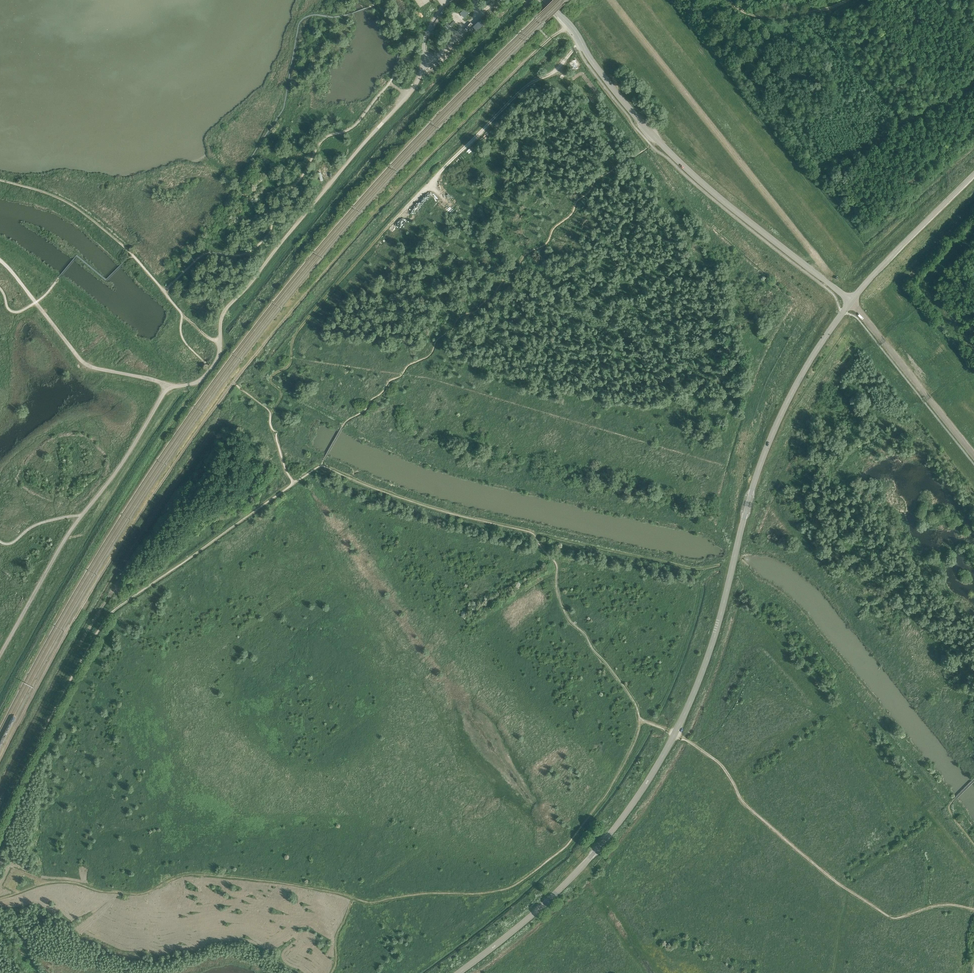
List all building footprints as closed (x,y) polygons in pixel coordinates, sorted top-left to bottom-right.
[(461,12),(466,16),(470,11),(465,7),(461,12)] [(477,25),(482,29),(487,25),(482,20),(477,25)] [(456,31),(458,34),(467,26),(465,23),(456,31)]
